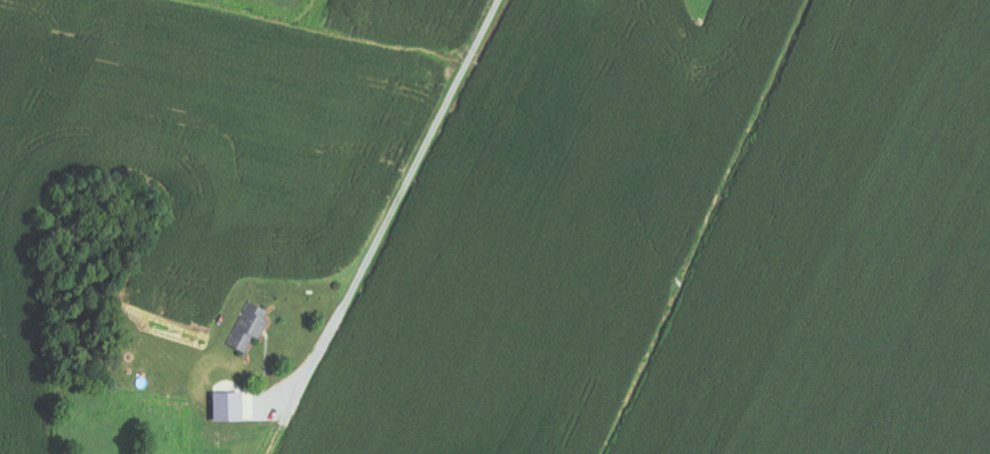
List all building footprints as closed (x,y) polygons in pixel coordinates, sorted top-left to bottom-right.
[(256,339),(261,341),(272,313),(248,303),(230,347),(249,355),(256,339)] [(215,423),(243,423),(243,394),(214,395),(215,423)]
